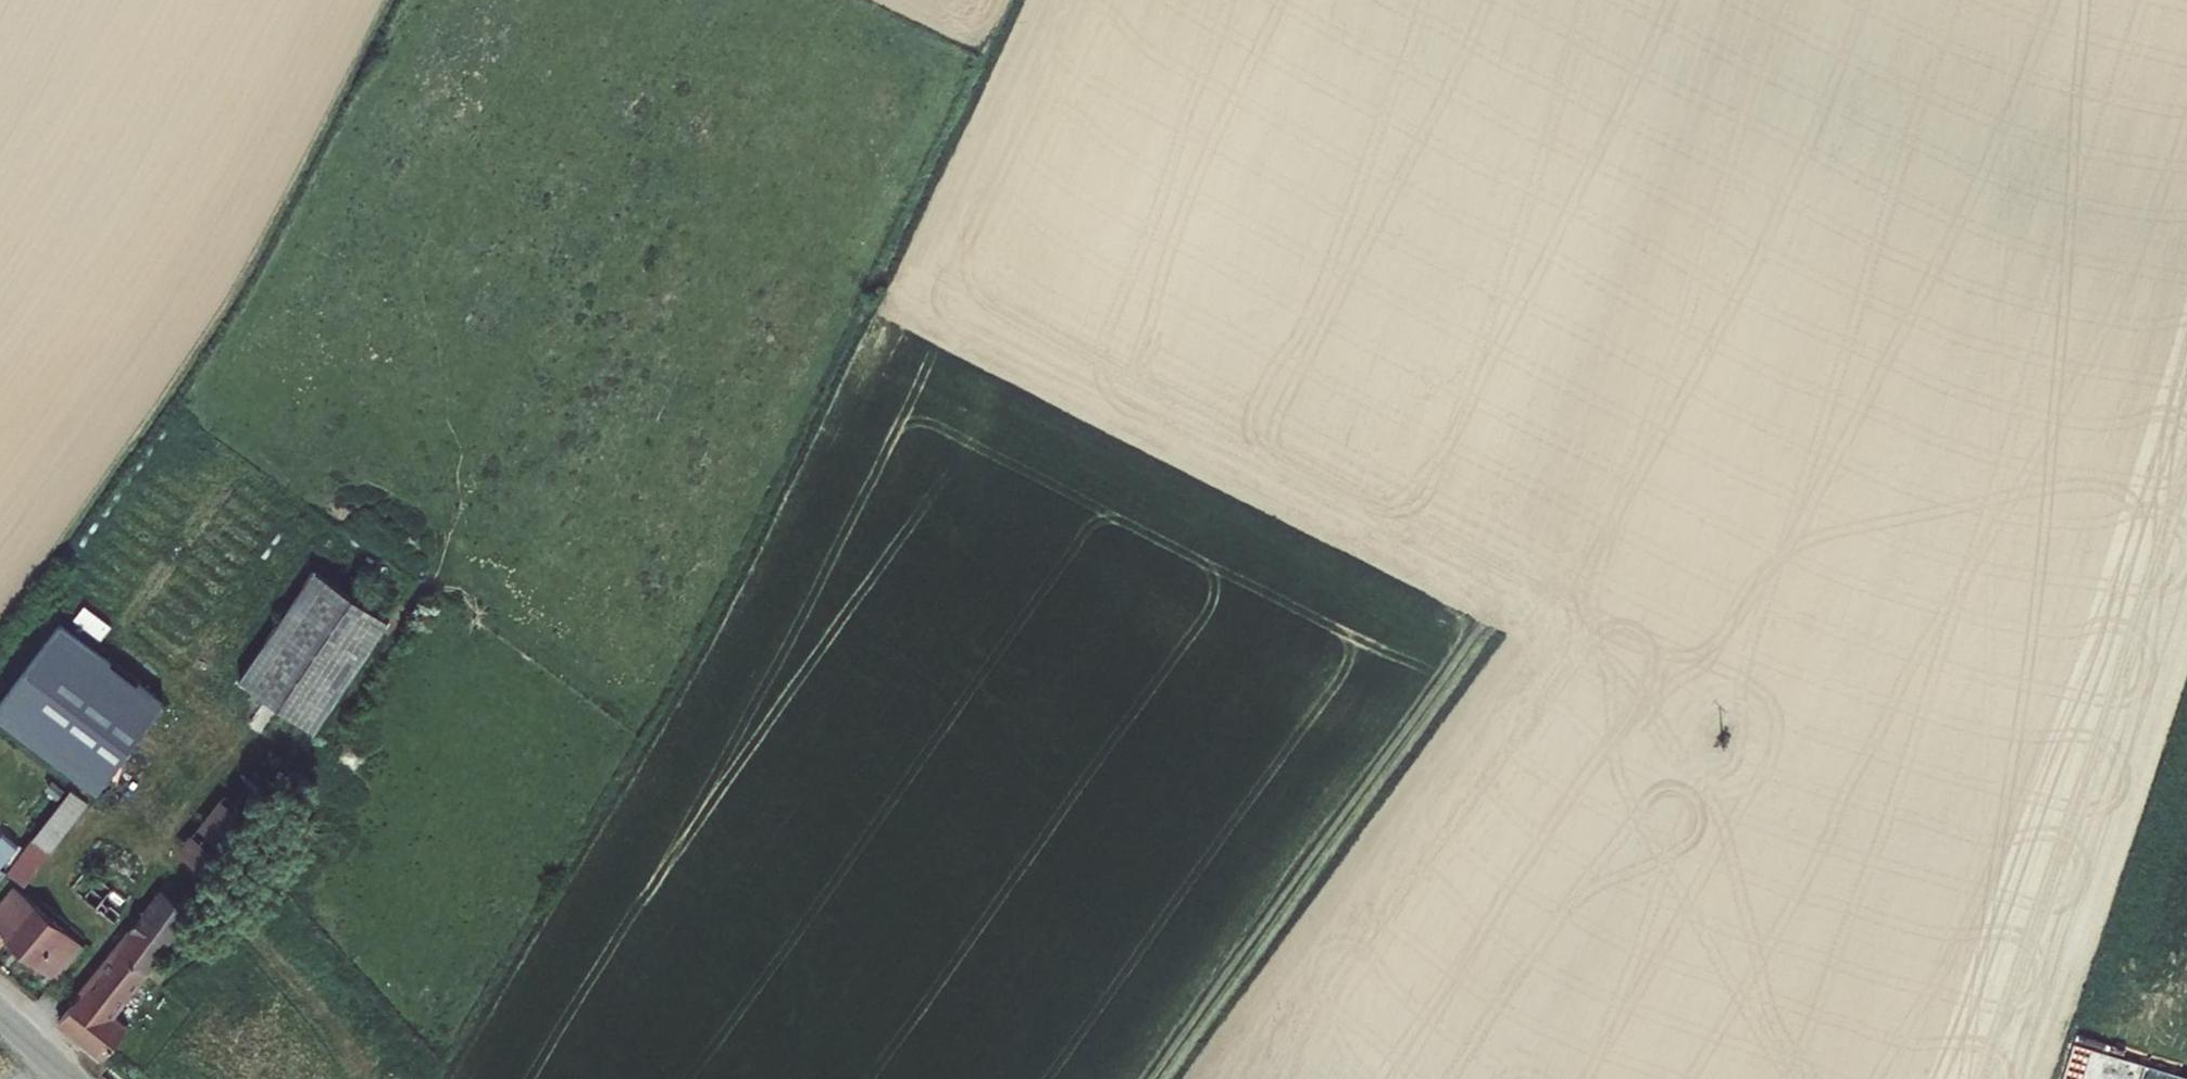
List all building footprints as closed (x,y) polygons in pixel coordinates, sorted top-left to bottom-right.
[(241,679),(315,733),(392,628),(319,574),(241,679)] [(83,603),(74,615),(100,636),(110,623),(83,603)] [(97,792),(161,706),(56,629),(0,706),(0,721),(97,792)] [(231,777),(169,854),(215,890),(273,811),(231,777)] [(13,861),(0,877),(0,882),(18,896),(87,811),(66,796),(13,861)] [(13,861),(0,851),(0,877),(13,861)] [(120,921),(136,897),(87,863),(70,887),(120,921)] [(4,941),(46,973),(67,944),(2,893),(0,895),(0,945),(4,941)] [(154,896),(134,922),(121,937),(53,1027),(99,1069),(127,1034),(107,1020),(183,918),(154,896)] [(2145,1062),(2141,1078),(2186,1078),(2186,1073),(2145,1062)]
